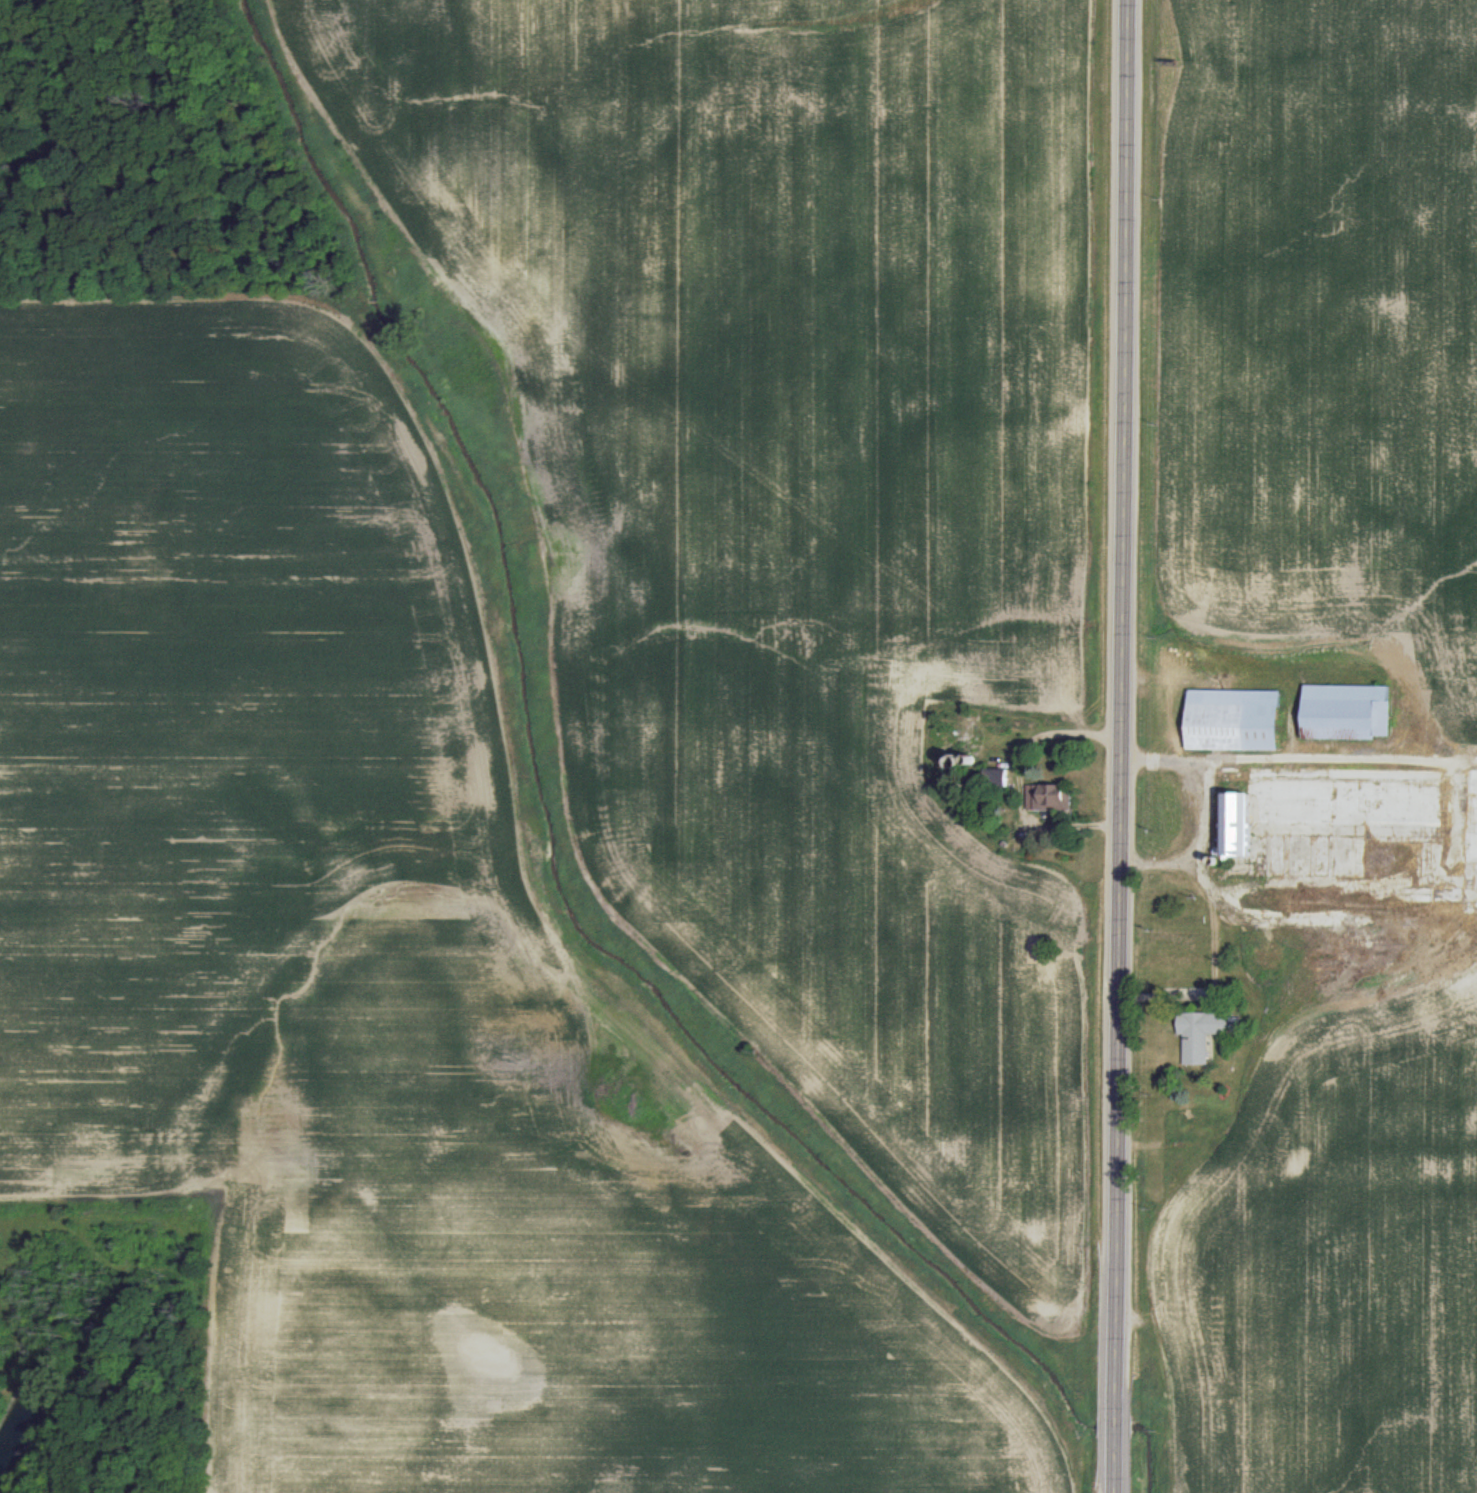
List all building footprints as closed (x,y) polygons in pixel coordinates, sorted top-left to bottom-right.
[(1377,739),(1377,735),(1391,736),(1391,699),(1388,699),(1388,686),(1304,684),(1303,738),(1377,739)] [(1188,748),(1279,750),(1280,690),(1189,689),(1188,748)] [(1007,768),(985,768),(985,790),(1007,791),(1007,768)] [(1028,810),(1072,809),(1071,783),(1027,784),(1028,810)] [(1224,792),(1221,854),(1236,854),(1253,845),(1252,845),(1261,840),(1261,832),(1259,828),(1260,815),(1267,816),(1270,820),(1277,821),(1295,811),(1295,803),(1294,803),(1295,790),(1289,790),(1285,783),(1279,787),(1268,793),(1257,792),(1258,785),(1249,784),(1248,793),(1224,792)] [(1185,1034),(1184,1064),(1209,1064),(1209,1033),(1228,1033),(1228,1013),(1179,1012),(1179,1034),(1185,1034)]
